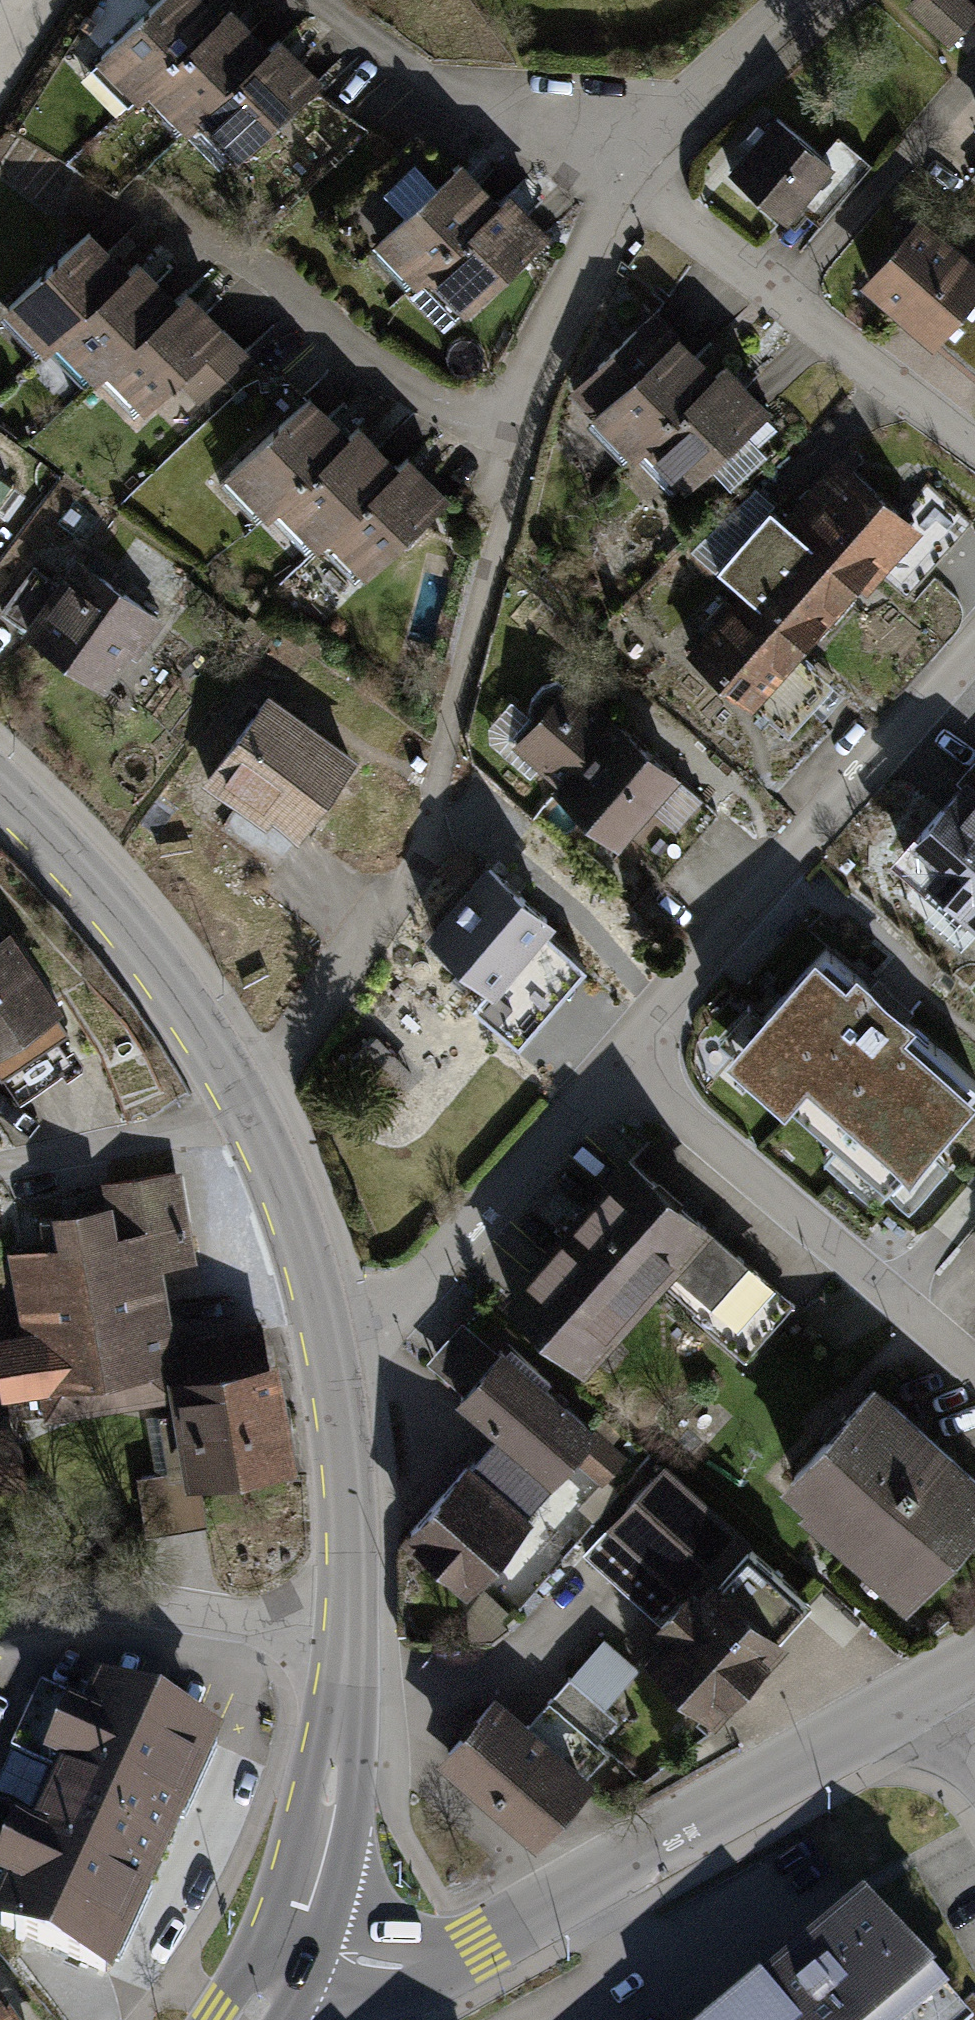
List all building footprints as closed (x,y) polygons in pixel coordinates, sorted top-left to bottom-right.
[(209,20),(190,0),(150,0),(82,65),(121,105),(129,97),(209,20)] [(904,6),(949,43),(974,12),(974,0),(909,0),(904,6)] [(182,128),(259,55),(218,12),(209,20),(129,97),(170,140),(182,128)] [(259,55),(182,128),(222,169),(311,83),(272,42),(259,55)] [(772,125),(718,185),(774,234),(827,174),(772,125)] [(408,282),(488,206),(447,163),(357,248),(398,291),(408,282)] [(488,206),(408,282),(446,322),(534,238),(496,199),(488,206)] [(852,292),(924,348),(974,283),(974,270),(909,219),(852,292)] [(117,270),(79,230),(0,305),(0,323),(29,353),(38,344),(117,270)] [(87,379),(168,303),(127,261),(117,270),(38,344),(79,387),(87,379)] [(168,303),(87,379),(127,421),(163,387),(185,410),(240,359),(178,293),(168,303)] [(627,449),(704,377),(648,317),(562,398),(618,457),(627,449)] [(704,377),(627,449),(667,491),(754,410),(714,367),(704,377)] [(261,513),(336,438),(294,395),(207,482),(250,524),(261,513)] [(310,544),(388,466),(348,426),(336,438),(261,513),(301,553),(310,544)] [(388,466),(310,544),(350,583),(437,496),(398,457),(388,466)] [(830,460),(769,528),(848,598),(865,579),(894,605),(938,556),(830,460)] [(729,599),(795,657),(848,598),(769,528),(757,517),(704,577),(729,599)] [(157,620),(63,559),(10,639),(104,701),(157,620)] [(795,657),(729,599),(676,658),(742,716),(795,657)] [(599,719),(558,684),(504,747),(548,784),(535,800),(598,853),(660,780),(594,725),(599,719)] [(345,764),(252,703),(190,796),(282,857),(345,764)] [(896,851),(925,875),(908,895),(974,949),(974,948),(974,756),(896,851)] [(545,918),(478,865),(418,940),(484,993),(545,918)] [(50,1018),(0,947),(0,1053),(50,1018)] [(843,977),(810,949),(722,1048),(783,1101),(804,1077),(906,1167),(973,1092),(901,1028),(913,1016),(854,964),(843,977)] [(370,1033),(344,1060),(383,1097),(409,1070),(370,1033)] [(538,1316),(517,1338),(567,1383),(668,1272),(730,1329),(765,1291),(616,1156),(501,1282),(538,1316)] [(6,1265),(19,1355),(0,1358),(0,1418),(1,1427),(159,1406),(156,1383),(170,1381),(155,1274),(192,1269),(179,1176),(88,1188),(91,1212),(35,1220),(41,1260),(6,1265)] [(464,1314),(430,1351),(454,1373),(488,1336),(464,1314)] [(632,1458),(488,1343),(435,1409),(477,1443),(457,1468),(520,1518),(561,1467),(600,1498),(632,1458)] [(265,1369),(170,1381),(156,1383),(159,1406),(171,1494),(280,1479),(265,1369)] [(855,1385),(759,1488),(891,1612),(974,1523),(974,1497),(855,1385)] [(520,1518),(457,1468),(390,1551),(453,1601),(520,1518)] [(614,1538),(681,1598),(648,1634),(661,1646),(645,1665),(711,1725),(816,1609),(736,1537),(669,1477),(614,1538)] [(530,1724),(496,1694),(436,1763),(535,1850),(596,1781),(588,1775),(607,1753),(597,1745),(618,1721),(605,1709),(639,1671),(604,1640),(530,1724)] [(74,1694),(0,1865),(0,1947),(97,1989),(201,1749),(74,1694)] [(861,1895),(717,2019),(971,2019),(861,1895)]
